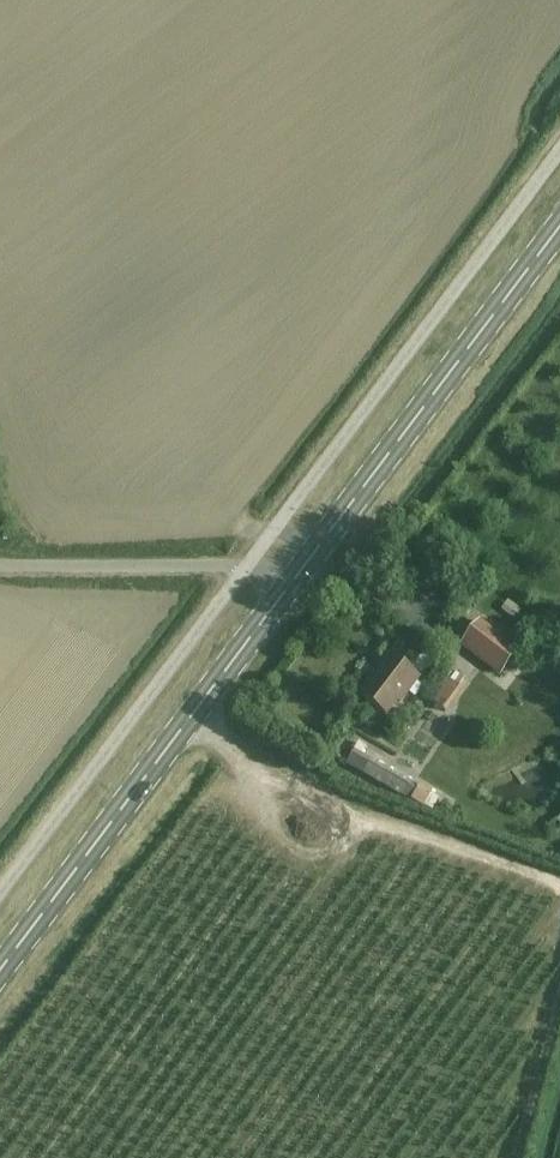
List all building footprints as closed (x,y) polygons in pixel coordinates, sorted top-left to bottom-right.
[(538,543),(541,558),(559,555),(559,540),(538,543)] [(500,675),(518,652),(479,622),(462,646),(500,675)] [(400,703),(419,679),(390,656),(360,695),(385,715),(397,700),(400,703)] [(428,699),(442,708),(460,682),(445,673),(428,699)] [(371,759),(355,750),(347,764),(362,773),(409,800),(417,787),(371,759)] [(433,793),(419,784),(417,787),(409,800),(423,809),(433,793)] [(547,827),(552,835),(559,829),(559,827),(556,821),(547,827)]
